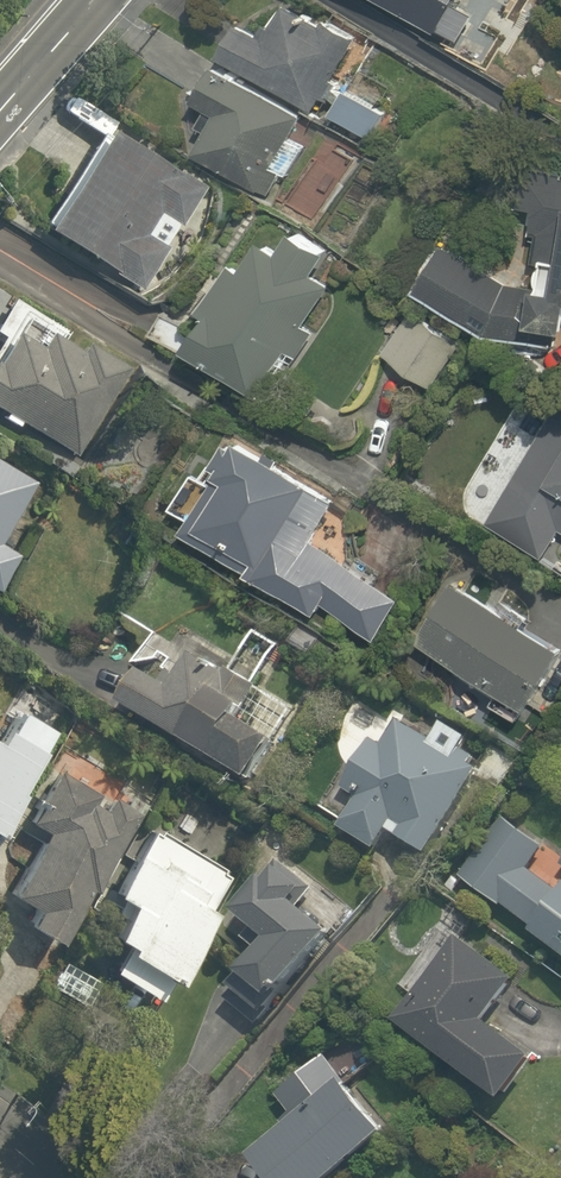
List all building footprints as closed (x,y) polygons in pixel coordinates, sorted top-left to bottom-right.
[(437,26),(457,38),(472,13),(452,1),(453,0),(381,0),(434,32),(437,26)] [(388,105),(353,83),(346,93),(339,88),(330,82),(357,39),(320,16),(314,26),(281,5),(267,28),(245,14),(219,55),(310,113),(319,99),(331,106),(321,122),(361,147),(388,105)] [(215,114),(192,151),(256,190),(268,197),(281,176),(269,169),(302,115),(218,64),(195,102),(215,114)] [(201,198),(106,134),(45,226),(140,289),(201,198)] [(520,290),(438,241),(411,287),(513,347),(526,327),(560,331),(560,175),(535,172),(520,290)] [(245,273),(230,264),(199,314),(210,320),(191,350),(261,394),(280,364),(284,358),(295,365),(315,333),(304,327),(311,314),(331,283),(316,273),(328,253),(291,230),(278,249),(265,241),(245,273)] [(463,340),(408,302),(378,347),(432,385),(463,340)] [(9,328),(0,342),(0,410),(70,451),(124,362),(66,327),(59,339),(41,328),(32,342),(9,328)] [(486,521),(545,557),(558,535),(560,536),(560,396),(486,521)] [(167,509),(188,523),(182,533),(316,614),(323,602),(381,638),(405,598),(347,562),(311,541),(338,497),(240,437),(213,482),(191,469),(167,509)] [(34,484),(0,462),(0,536),(34,484)] [(18,551),(0,539),(0,578),(18,551)] [(487,705),(516,722),(560,647),(560,645),(455,582),(418,643),(496,690),(487,705)] [(177,677),(150,659),(121,706),(248,785),(278,737),(240,713),(256,687),(194,649),(177,677)] [(51,739),(0,706),(0,819),(51,739)] [(389,830),(432,853),(480,763),(459,752),(470,731),(444,717),(433,738),(383,712),(335,802),(349,810),(338,831),(378,852),(389,830)] [(28,911),(18,926),(54,947),(133,816),(62,773),(30,826),(41,833),(3,895),(28,911)] [(543,850),(501,822),(461,882),(560,948),(560,892),(558,896),(526,875),(543,850)] [(207,913),(229,878),(150,828),(107,897),(117,903),(96,936),(111,946),(97,968),(151,1002),(207,913)] [(277,860),(260,881),(234,914),(265,939),(225,990),(264,1021),(331,938),(296,910),(313,889),(277,860)] [(519,975),(454,931),(389,1027),(454,1071),(504,1105),(535,1059),(485,1025),(519,975)] [(250,1156),(268,1177),(325,1177),(386,1130),(329,1058),(280,1096),(297,1118),(250,1156)]
